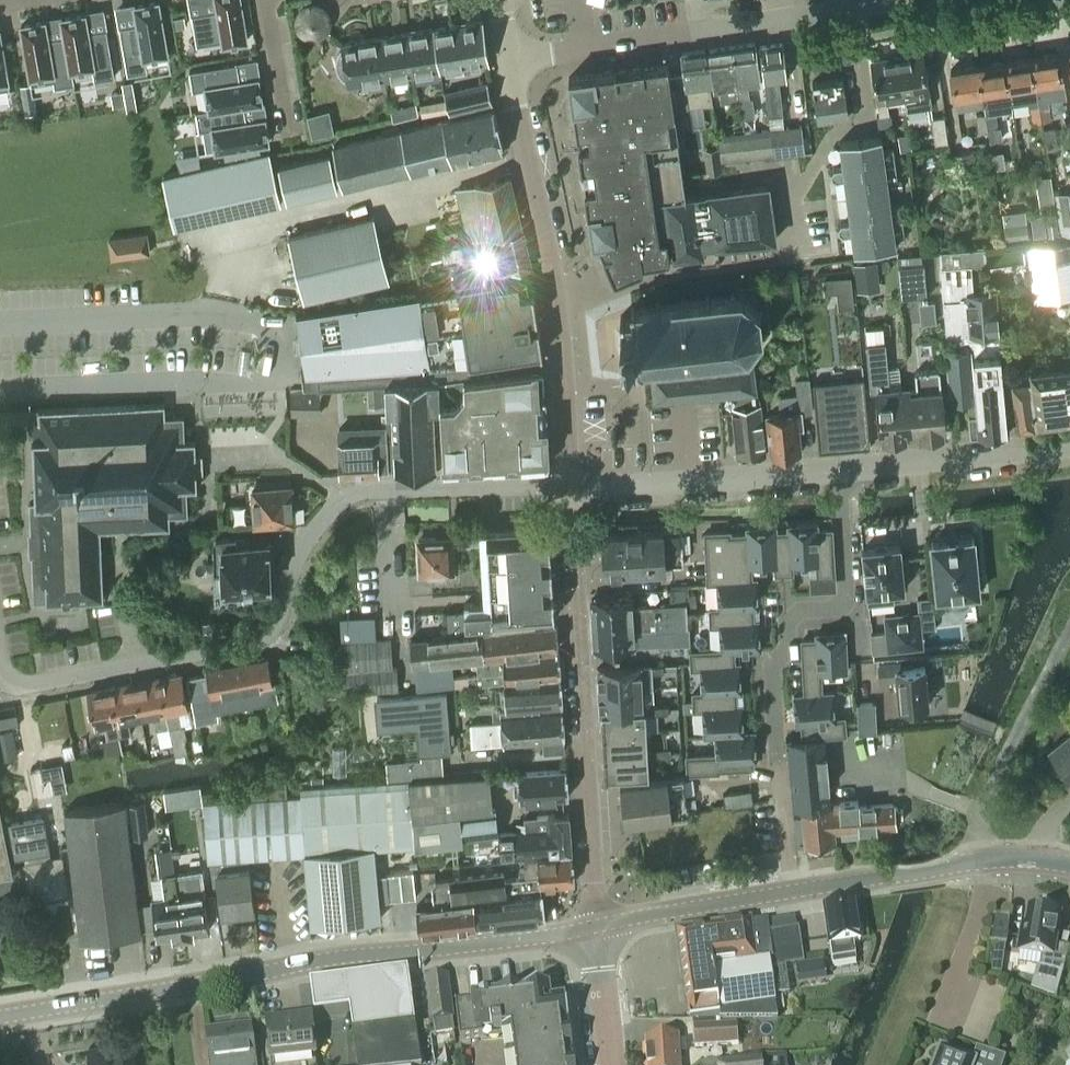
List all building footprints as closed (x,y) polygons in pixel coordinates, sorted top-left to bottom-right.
[(244,42),(239,11),(237,4),(237,0),(209,0),(210,11),(191,14),(195,40),(215,36),(215,37),(217,47),(244,42)] [(138,23),(119,26),(120,27),(127,74),(147,70),(145,57),(167,53),(158,1),(135,5),(138,23)] [(326,28),(327,26),(328,24),(329,21),(329,19),(328,16),(328,14),(326,11),(325,9),(323,7),(321,6),(318,5),(316,4),(313,4),(311,4),(308,5),(306,6),(303,8),(302,9),(300,11),(299,14),(298,16),(298,19),(298,21),(298,24),(299,26),(300,29),(302,30),(304,32),(306,34),(309,34),(311,35),(314,35),(316,35),(319,34),(321,33),(323,32),(325,30),(326,28)] [(85,13),(61,18),(65,36),(70,70),(72,70),(92,66),(95,79),(115,76),(107,28),(88,31),(85,13)] [(175,16),(177,25),(186,23),(184,14),(175,16)] [(45,20),(21,24),(31,83),(54,80),(55,86),(74,83),(72,70),(70,70),(65,36),(48,38),(45,21),(45,20)] [(440,69),(451,67),(488,61),(482,20),(433,28),(440,69)] [(412,73),(413,73),(440,69),(433,28),(406,32),(412,73)] [(378,36),(385,78),(412,73),(406,32),(378,36)] [(9,87),(0,33),(0,89),(9,87)] [(348,83),(381,78),(385,78),(378,36),(342,42),(342,46),(341,48),(340,49),(339,51),(337,54),(337,56),(337,58),(337,60),(337,62),(337,64),(337,66),(338,68),(339,70),(341,73),(342,75),(343,76),(345,77),(346,78),(348,79),(348,83)] [(760,79),(759,75),(755,46),(754,41),(731,45),(739,99),(750,97),(748,81),(760,79)] [(788,62),(785,63),(782,42),(760,45),(755,46),(759,75),(763,75),(767,115),(782,113),(778,76),(787,75),(786,74),(790,74),(788,62)] [(721,101),(739,99),(731,45),(704,49),(709,81),(713,81),(714,86),(715,91),(719,90),(721,101)] [(708,81),(709,81),(704,49),(682,52),(687,81),(671,84),(675,108),(712,103),(708,81)] [(932,105),(923,50),(897,55),(905,109),(932,105)] [(1058,51),(1031,56),(1035,82),(1036,82),(1039,100),(1038,100),(1038,104),(1049,102),(1049,99),(1066,97),(1062,77),(1058,51)] [(887,100),(903,97),(896,55),(870,59),(877,101),(879,114),(889,112),(887,100)] [(1031,56),(1004,60),(1012,104),(1028,101),(1029,105),(1031,121),(1041,120),(1038,104),(1038,100),(1039,100),(1036,82),(1035,82),(1031,56)] [(1004,60),(976,65),(980,91),(982,90),(984,105),(985,112),(988,128),(989,135),(988,135),(988,136),(989,140),(991,140),(1001,138),(999,126),(998,126),(995,110),(993,111),(992,107),(1012,104),(1004,60)] [(237,62),(189,70),(193,90),(206,87),(209,108),(209,109),(244,104),(262,101),(258,77),(240,80),(237,62)] [(662,199),(686,196),(668,63),(643,67),(643,66),(616,70),(616,71),(595,74),(595,73),(569,77),(573,107),(574,107),(577,134),(578,134),(580,146),(579,146),(582,168),(585,191),(588,213),(593,243),(599,242),(604,255),(604,256),(609,267),(615,281),(643,269),(642,264),(675,259),(671,230),(667,230),(662,199)] [(976,65),(950,69),(955,95),(957,109),(983,105),(984,105),(982,90),(980,91),(976,65)] [(842,76),(812,81),(818,121),(849,116),(842,76)] [(449,112),(472,107),(492,102),(487,81),(444,91),(449,112)] [(132,82),(123,83),(124,93),(125,96),(134,94),(132,82)] [(123,91),(112,93),(114,105),(125,103),(123,91)] [(33,92),(22,93),(26,113),(36,111),(33,92)] [(393,119),(405,116),(418,112),(416,102),(403,105),(390,108),(393,119)] [(1049,102),(1038,104),(1041,120),(1052,118),(1049,102)] [(209,108),(196,110),(199,130),(212,128),(216,150),(268,141),(264,118),(246,120),(244,104),(209,109),(209,108)] [(333,145),(343,187),(503,150),(493,108),(333,145)] [(985,112),(975,113),(978,130),(979,130),(988,128),(985,112)] [(931,117),(935,143),(948,140),(944,115),(931,117)] [(771,128),(769,128),(771,153),(774,153),(803,150),(803,149),(801,131),(801,124),(771,128)] [(1058,148),(1054,125),(1043,127),(1047,150),(1058,148)] [(769,128),(742,131),(745,156),(771,153),(769,128)] [(742,131),(718,133),(720,159),(745,156),(742,131)] [(909,132),(898,134),(900,150),(912,148),(909,132)] [(836,176),(844,175),(846,196),(889,191),(888,178),(897,177),(893,147),(884,149),(882,135),(839,141),(842,162),(834,164),(831,168),(832,173),(836,176)] [(718,145),(704,147),(705,159),(707,170),(707,171),(721,169),(721,167),(718,145)] [(1004,148),(993,150),(995,166),(1006,164),(1004,148)] [(949,153),(953,182),(977,178),(973,149),(949,153)] [(281,201),(270,150),(163,175),(166,188),(174,226),(281,201)] [(279,165),(281,177),(287,200),(337,189),(329,154),(279,165)] [(475,184),(455,189),(461,213),(467,240),(469,240),(521,226),(509,175),(475,183),(475,184)] [(671,230),(675,259),(702,255),(701,248),(715,246),(716,246),(716,247),(729,245),(728,237),(732,236),(733,245),(776,239),(768,184),(686,196),(662,199),(667,230),(671,230)] [(1043,207),(1054,205),(1051,184),(1037,186),(1038,196),(1041,196),(1043,207)] [(843,231),(851,230),(854,252),(897,246),(895,233),(904,231),(900,202),(891,203),(889,191),(846,196),(849,217),(841,218),(838,223),(839,228),(843,231)] [(1069,234),(1069,203),(1056,206),(1061,236),(1069,234)] [(389,279),(373,215),(289,235),(304,299),(305,299),(353,288),(360,286),(389,279)] [(470,242),(459,245),(461,257),(471,255),(481,252),(485,251),(491,274),(531,265),(522,230),(521,226),(469,240),(470,242)] [(149,252),(148,249),(146,233),(110,237),(112,257),(149,252)] [(1026,245),(1033,301),(1069,296),(1069,240),(1026,245)] [(985,246),(939,250),(939,252),(941,267),(944,300),(967,298),(967,293),(974,292),(971,265),(987,263),(985,249),(985,246)] [(877,258),(854,261),(856,282),(879,280),(877,258)] [(924,261),(897,264),(900,296),(926,294),(924,261)] [(478,270),(452,274),(454,288),(480,284),(478,270)] [(423,294),(297,313),(306,374),(311,374),(317,373),(318,386),(318,387),(385,383),(439,378),(539,367),(537,355),(537,352),(541,351),(542,351),(542,346),(535,304),(533,291),(529,292),(527,280),(528,280),(528,278),(423,294)] [(944,300),(943,300),(946,337),(954,337),(999,333),(995,296),(995,290),(974,292),(967,293),(967,298),(944,300)] [(624,314),(620,314),(625,361),(629,360),(629,358),(637,358),(638,368),(642,368),(642,366),(650,365),(651,376),(653,395),(654,400),(722,394),(756,391),(756,389),(753,360),(750,360),(749,355),(753,354),(752,349),(764,335),(761,309),(742,294),(740,294),(735,295),(637,304),(635,304),(634,303),(631,304),(632,315),(624,316),(624,314)] [(932,297),(917,298),(919,320),(934,319),(932,297)] [(999,333),(954,337),(956,351),(970,350),(975,398),(1005,395),(1001,355),(999,333)] [(908,385),(901,386),(889,387),(885,340),(865,342),(870,390),(876,389),(880,433),(882,432),(883,436),(905,434),(905,430),(912,430),(908,385)] [(956,351),(946,352),(951,400),(967,399),(975,398),(970,350),(956,351)] [(1031,369),(1039,423),(1069,419),(1069,363),(1031,369)] [(1031,369),(1028,365),(1018,366),(1020,378),(1012,379),(1018,426),(1020,426),(1022,430),(1034,428),(1035,424),(1039,423),(1031,369)] [(539,367),(439,378),(443,465),(444,465),(445,468),(446,468),(446,467),(445,467),(445,465),(505,462),(521,461),(521,464),(526,463),(531,463),(531,464),(548,464),(547,444),(546,421),(545,399),(544,367),(539,367)] [(945,427),(940,372),(939,369),(915,372),(916,384),(908,385),(912,430),(920,429),(920,432),(943,430),(942,427),(945,427)] [(864,376),(812,381),(819,450),(820,450),(839,448),(841,448),(865,446),(861,409),(867,408),(864,376)] [(771,454),(801,451),(798,425),(802,424),(801,413),(811,412),(808,377),(797,378),(799,393),(780,395),(782,413),(767,414),(771,454)] [(439,378),(385,383),(386,396),(386,408),(387,423),(387,424),(388,449),(389,466),(389,468),(395,468),(395,471),(437,469),(437,466),(443,465),(439,378)] [(320,412),(319,390),(291,391),(292,414),(320,412)] [(756,391),(722,394),(722,400),(724,412),(732,411),(736,456),(738,456),(766,453),(761,400),(759,397),(756,391)] [(975,398),(967,399),(969,414),(968,414),(970,435),(1008,432),(1005,395),(975,398)] [(104,598),(102,556),(101,528),(170,525),(170,512),(188,512),(187,487),(197,486),(195,438),(185,438),(184,414),(165,414),(165,402),(38,407),(39,419),(33,419),(34,436),(33,436),(35,501),(29,501),(34,601),(104,598)] [(363,438),(338,439),(340,473),(378,471),(378,466),(389,466),(388,449),(387,424),(363,425),(363,438)] [(294,522),(292,484),(292,479),(245,481),(246,502),(227,503),(227,519),(253,518),(254,523),(294,522)] [(817,523),(788,524),(789,530),(790,530),(791,564),(792,564),(817,563),(817,575),(834,574),(832,528),(818,529),(817,523)] [(484,601),(464,602),(466,621),(536,617),(555,615),(552,570),(549,524),(546,524),(515,526),(488,527),(480,528),(480,529),(481,543),(484,591),(484,601)] [(603,533),(602,533),(605,572),(606,572),(666,568),(665,564),(684,563),(682,525),(661,526),(661,529),(615,532),(603,533)] [(776,525),(747,526),(747,532),(748,532),(750,566),(751,566),(775,565),(775,573),(784,572),(793,572),(792,564),(791,564),(790,530),(789,530),(782,531),(776,531),(776,525)] [(481,543),(480,529),(458,530),(459,545),(481,543)] [(730,530),(705,531),(708,582),(718,582),(732,581),(730,533),(730,530)] [(732,581),(718,582),(718,595),(719,609),(753,607),(753,608),(758,607),(757,593),(756,578),(751,578),(751,566),(750,566),(748,532),(747,532),(730,533),(732,581)] [(250,540),(249,535),(236,535),(215,536),(217,567),(223,566),(224,586),(248,585),(248,591),(268,590),(268,584),(270,584),(269,564),(275,563),(274,539),(268,540),(250,540)] [(433,581),(441,581),(451,580),(450,572),(453,571),(452,537),(418,538),(419,573),(432,573),(433,581)] [(970,596),(969,593),(979,591),(974,539),(974,537),(931,541),(931,543),(937,596),(947,595),(947,599),(952,604),(959,606),(966,603),(970,596)] [(894,600),(893,593),(892,589),(904,588),(900,546),(900,544),(862,548),(862,550),(863,550),(868,603),(894,600)] [(675,602),(687,601),(686,584),(671,584),(672,602),(675,602)] [(632,594),(591,597),(592,616),(656,613),(655,603),(633,604),(632,594)] [(672,602),(655,603),(656,613),(661,613),(661,637),(661,643),(690,642),(689,625),(687,625),(687,601),(675,602),(672,602)] [(719,609),(710,609),(711,626),(720,626),(721,638),(721,650),(734,649),(734,650),(761,649),(760,646),(760,636),(759,620),(754,620),(753,608),(753,607),(719,609)] [(885,631),(922,627),(920,610),(884,614),(885,631)] [(656,613),(592,616),(594,646),(596,646),(619,645),(620,649),(635,648),(635,645),(648,644),(647,638),(661,637),(661,613),(656,613)] [(341,616),(340,616),(341,639),(377,637),(375,615),(366,615),(359,615),(341,616)] [(481,631),(411,637),(413,663),(430,661),(483,656),(483,659),(557,651),(555,625),(537,627),(481,631)] [(873,651),(923,645),(922,629),(922,627),(885,631),(871,633),(873,651)] [(804,684),(821,683),(821,672),(847,671),(845,631),(816,633),(816,638),(802,639),(804,684)] [(377,638),(338,641),(340,663),(340,670),(392,666),(390,637),(377,638)] [(721,650),(691,652),(692,669),(701,669),(702,681),(702,693),(702,694),(736,691),(736,692),(742,692),(741,679),(740,662),(734,663),(734,650),(734,649),(721,650)] [(482,672),(468,674),(468,684),(505,681),(559,676),(557,651),(483,659),(481,659),(482,672)] [(207,672),(187,676),(195,716),(215,712),(214,709),(242,704),(247,703),(266,699),(262,682),(273,680),(268,657),(268,655),(237,662),(206,668),(207,672)] [(304,655),(286,658),(288,671),(307,668),(304,655)] [(929,702),(924,665),(902,667),(901,660),(877,662),(879,679),(897,678),(899,705),(929,702)] [(340,663),(334,664),(334,670),(336,693),(397,689),(396,666),(392,666),(340,670),(340,663)] [(663,663),(598,668),(599,690),(645,687),(645,686),(653,686),(652,671),(655,671),(664,670),(663,663)] [(189,707),(183,678),(182,672),(159,676),(171,742),(172,742),(176,755),(188,754),(181,723),(192,721),(189,707)] [(160,744),(171,742),(159,676),(133,681),(140,716),(154,713),(160,744)] [(559,676),(505,681),(507,700),(507,707),(539,705),(561,703),(559,676)] [(128,718),(140,716),(133,681),(109,686),(119,735),(122,751),(134,749),(128,718)] [(825,735),(847,733),(846,715),(834,716),(833,692),(822,693),(821,683),(804,684),(805,694),(794,694),(796,723),(802,723),(803,738),(825,735)] [(107,737),(119,735),(109,686),(87,690),(94,725),(104,723),(107,737)] [(645,687),(599,690),(600,711),(600,713),(602,713),(602,712),(646,710),(646,712),(657,711),(657,705),(657,704),(646,704),(645,687)] [(446,690),(377,696),(380,726),(419,723),(421,753),(451,751),(446,690)] [(693,699),(684,699),(685,711),(694,711),(703,710),(705,737),(716,736),(716,734),(744,733),(744,731),(742,704),(737,704),(736,692),(736,691),(702,694),(702,693),(693,694),(693,699)] [(876,732),(875,707),(875,701),(857,702),(858,732),(876,732)] [(668,703),(657,704),(657,705),(657,711),(668,711),(668,707),(668,705),(668,703)] [(501,720),(470,722),(471,745),(502,742),(543,739),(544,751),(565,749),(562,709),(540,711),(539,705),(507,707),(500,708),(501,720)] [(646,710),(602,712),(602,713),(603,733),(647,731),(646,712),(646,710)] [(14,738),(12,729),(0,731),(0,758),(0,759),(18,756),(14,738)] [(717,755),(687,756),(688,773),(719,771),(719,769),(753,767),(753,760),(757,760),(755,730),(744,731),(744,733),(716,734),(716,736),(717,755)] [(647,731),(603,733),(604,754),(648,752),(648,755),(659,754),(659,748),(659,746),(648,747),(647,731)] [(1049,750),(1069,776),(1069,733),(1049,750)] [(107,737),(103,737),(106,753),(122,751),(119,735),(107,737)] [(835,831),(831,803),(825,735),(803,738),(786,739),(793,808),(801,807),(802,815),(793,816),(796,846),(805,845),(805,847),(836,843),(835,831)] [(670,746),(659,746),(659,748),(659,754),(670,754),(670,751),(670,747),(670,746)] [(648,752),(604,754),(604,755),(605,777),(607,777),(607,776),(649,774),(648,755),(648,752)] [(565,769),(519,772),(519,778),(520,795),(520,799),(563,795),(567,795),(565,769)] [(490,771),(410,777),(416,843),(463,839),(460,810),(492,807),(490,773),(490,771)] [(688,813),(683,776),(683,775),(620,782),(625,822),(688,813)] [(410,777),(300,786),(301,792),(304,852),(310,922),(381,917),(377,868),(375,846),(389,845),(416,843),(410,777)] [(724,793),(726,806),(753,802),(753,801),(751,789),(739,791),(724,793)] [(301,792),(204,799),(208,859),(250,856),(304,852),(301,792)] [(831,803),(835,831),(842,830),(842,836),(858,835),(857,829),(896,826),(896,824),(904,818),(903,808),(894,805),(894,802),(859,806),(858,800),(831,803)] [(81,939),(141,931),(125,802),(65,810),(81,939)] [(148,834),(145,802),(129,804),(133,836),(148,834)] [(492,807),(460,810),(463,839),(498,835),(496,807),(492,807)] [(11,895),(17,893),(12,871),(10,858),(3,822),(0,809),(0,897),(11,895)] [(512,831),(499,832),(501,854),(570,848),(571,848),(568,813),(564,813),(536,816),(537,828),(525,829),(512,830),(512,831)] [(43,815),(3,822),(10,858),(25,855),(26,861),(24,861),(25,863),(19,864),(25,892),(31,891),(32,897),(38,896),(41,898),(50,896),(52,893),(69,890),(62,854),(51,856),(43,815)] [(537,828),(536,816),(524,817),(525,829),(537,828)] [(570,854),(538,857),(540,885),(573,882),(570,854)] [(450,875),(448,876),(451,901),(470,899),(473,926),(543,918),(540,885),(538,857),(524,858),(526,875),(505,878),(505,870),(450,876),(450,875)] [(219,886),(222,913),(254,909),(248,865),(211,871),(214,887),(219,886)] [(188,869),(175,871),(184,933),(210,929),(204,890),(201,867),(188,869)] [(413,870),(387,873),(390,899),(416,897),(413,870)] [(155,897),(152,897),(158,937),(184,933),(175,871),(160,873),(164,896),(155,897)] [(434,903),(416,905),(419,930),(419,932),(420,933),(460,927),(473,926),(470,899),(451,901),(448,876),(436,878),(432,884),(434,903)] [(856,961),(854,942),(861,941),(855,903),(825,908),(825,911),(832,960),(833,965),(842,964),(856,961)] [(1019,953),(1020,953),(1019,964),(1040,967),(1033,991),(1056,1000),(1063,974),(1069,949),(1069,948),(1055,944),(1060,913),(1030,908),(1027,925),(1023,924),(1019,953)] [(993,917),(990,943),(1007,945),(1009,919),(993,917)] [(773,959),(770,939),(767,920),(751,922),(751,920),(706,927),(713,971),(684,976),(690,1020),(693,1020),(693,1027),(720,1025),(720,1019),(778,1020),(770,959),(773,959)] [(678,931),(684,976),(713,971),(706,927),(678,931)] [(773,946),(776,968),(802,964),(799,942),(773,946)] [(353,1033),(415,1025),(408,969),(311,980),(315,1012),(349,1007),(353,1033)] [(447,976),(427,979),(432,1020),(428,1021),(431,1036),(454,1033),(447,976)] [(570,1029),(565,998),(552,1000),(550,987),(470,998),(471,1005),(456,1007),(461,1044),(504,1038),(570,1029)] [(312,1016),(266,1021),(270,1062),(271,1062),(316,1057),(313,1026),(312,1018),(312,1016)] [(737,1024),(720,1025),(693,1027),(694,1046),(738,1044),(737,1024)] [(206,1031),(210,1064),(256,1064),(255,1062),(251,1025),(206,1031)] [(415,1025),(353,1033),(358,1064),(421,1064),(415,1025)] [(570,1029),(504,1038),(507,1064),(574,1064),(570,1029)] [(678,1041),(678,1036),(646,1040),(648,1064),(680,1064),(679,1054),(686,1053),(685,1041),(678,1041)] [(131,1040),(89,1046),(92,1064),(135,1064),(131,1040)] [(978,1051),(973,1063),(941,1051),(936,1064),(1002,1064),(1004,1061),(978,1051)] [(786,1055),(719,1063),(719,1064),(787,1064),(786,1055)]
